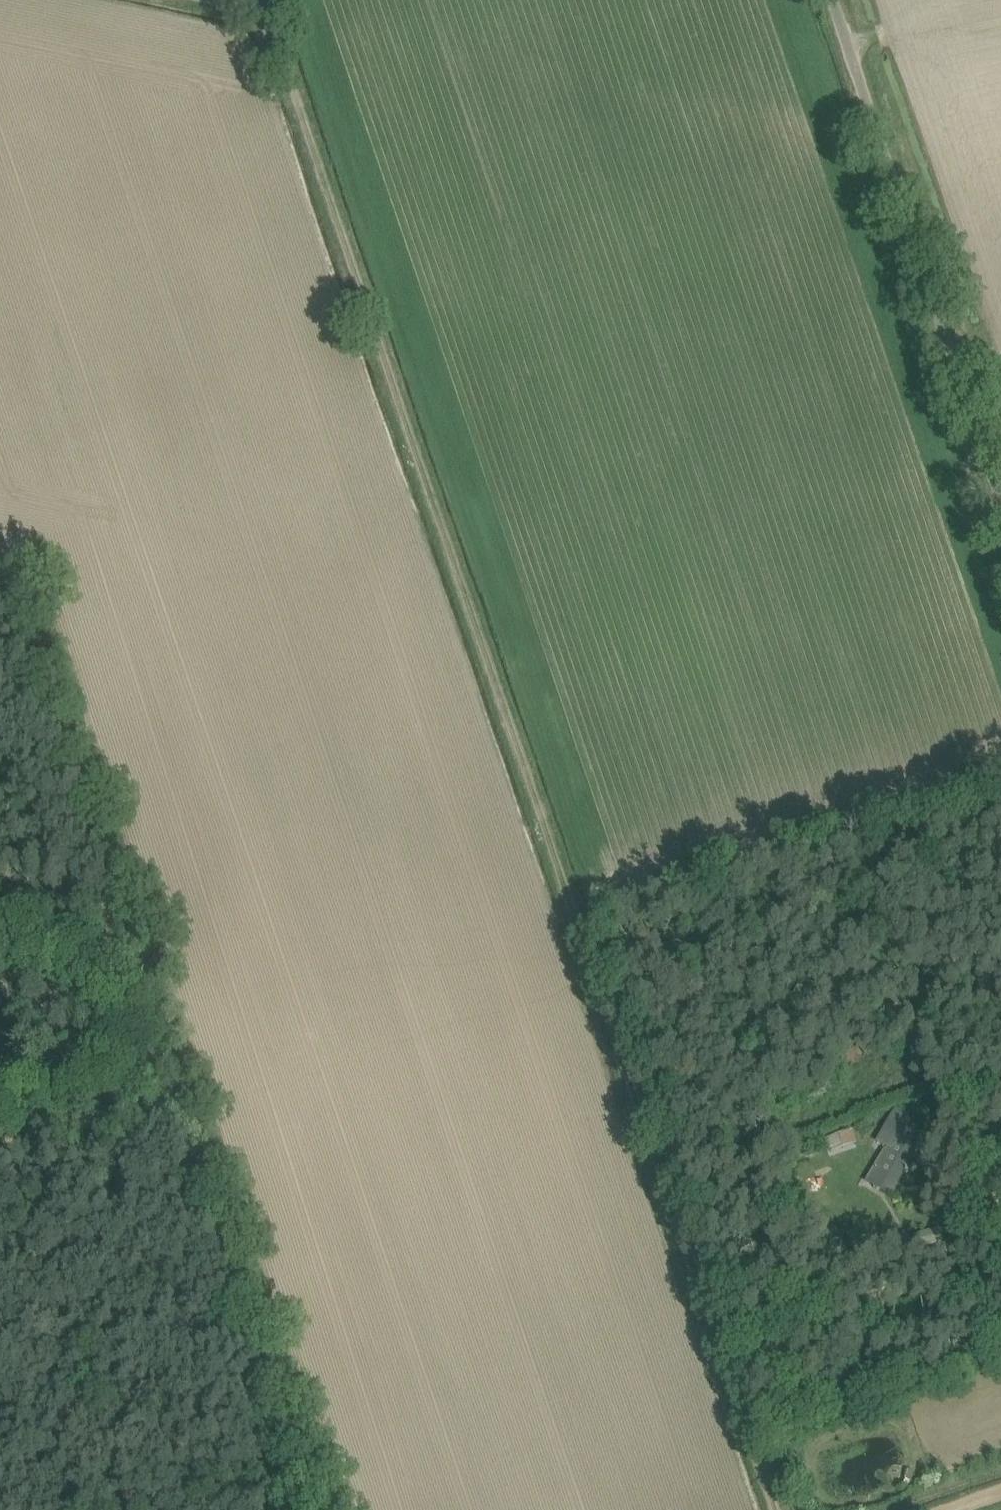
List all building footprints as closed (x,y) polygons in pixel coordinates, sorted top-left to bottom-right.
[(867,1180),(890,1195),(922,1140),(905,1130),(912,1119),(895,1108),(876,1141),(887,1147),(867,1180)] [(852,1130),(827,1138),(831,1152),(856,1144),(852,1130)] [(941,1226),(914,1233),(918,1248),(945,1240),(941,1226)]
